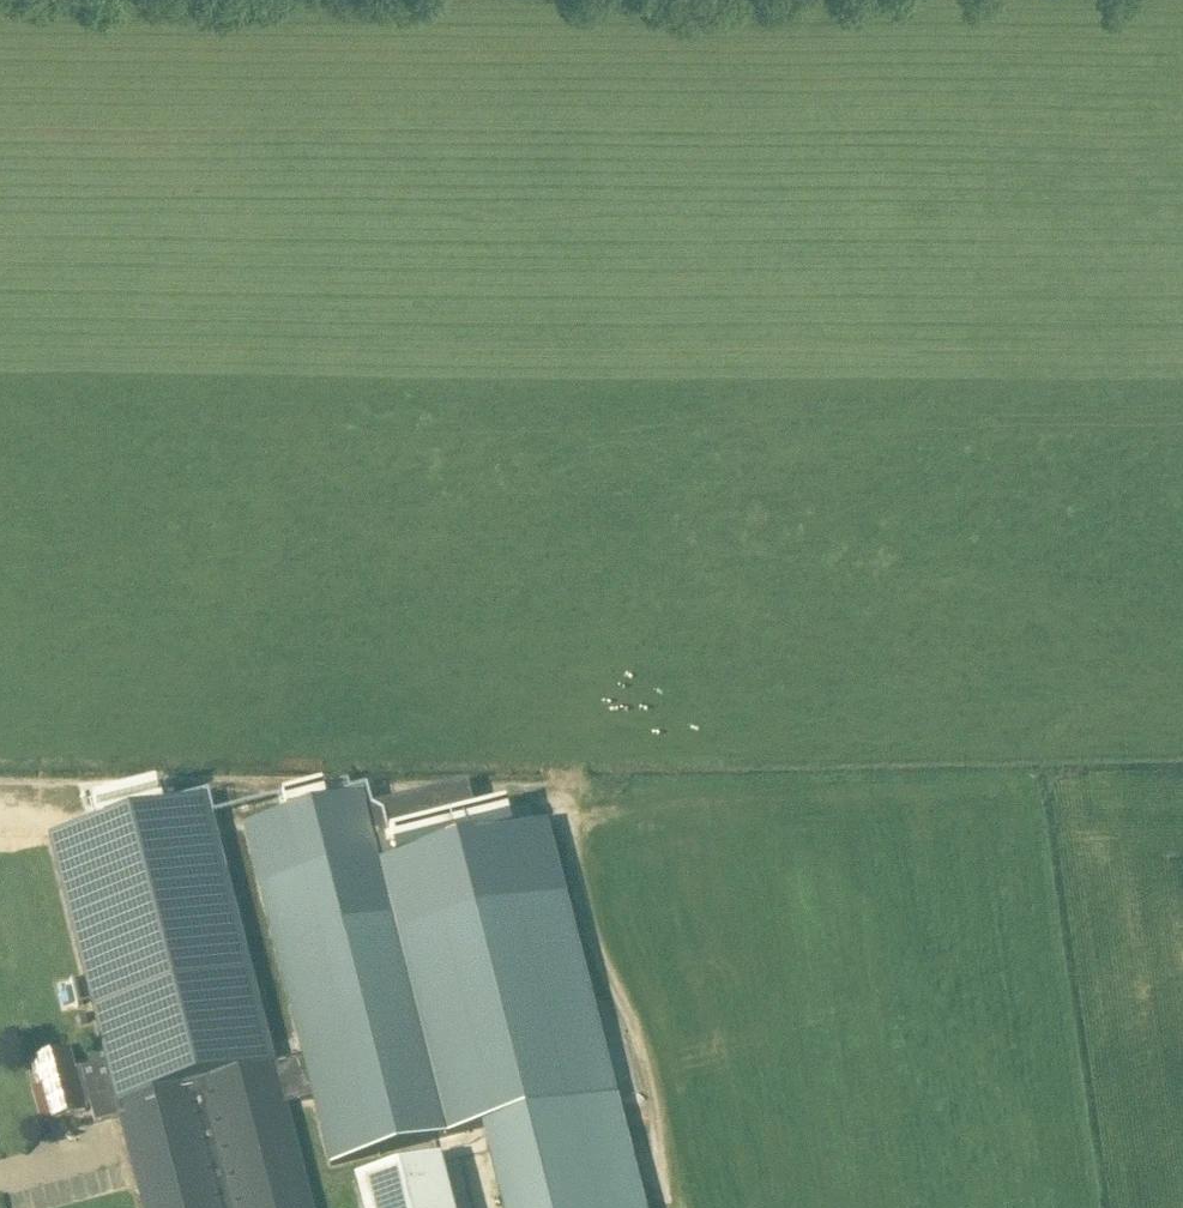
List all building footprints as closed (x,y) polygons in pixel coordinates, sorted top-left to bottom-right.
[(602,1037),(548,822),(514,830),(507,802),(477,810),(469,780),(364,806),(362,797),(244,827),(303,1059),(312,1099),(330,1166),(481,1127),(501,1207),(646,1207),(602,1037)] [(116,1106),(195,1086),(199,1085),(276,1065),(208,798),(49,838),(105,1062),(116,1106)] [(116,1106),(105,1062),(92,1066),(74,1070),(68,1051),(31,1061),(39,1088),(33,1090),(42,1124),(86,1113),(84,1107),(90,1105),(95,1124),(119,1118),(116,1106)] [(295,1128),(289,1105),(312,1099),(303,1059),(276,1065),(199,1085),(215,1150),(217,1149),(232,1207),(315,1207),(295,1128)] [(141,1207),(225,1207),(195,1086),(116,1106),(119,1118),(136,1188),(141,1207)] [(365,1207),(455,1207),(443,1162),(359,1183),(365,1207)]
